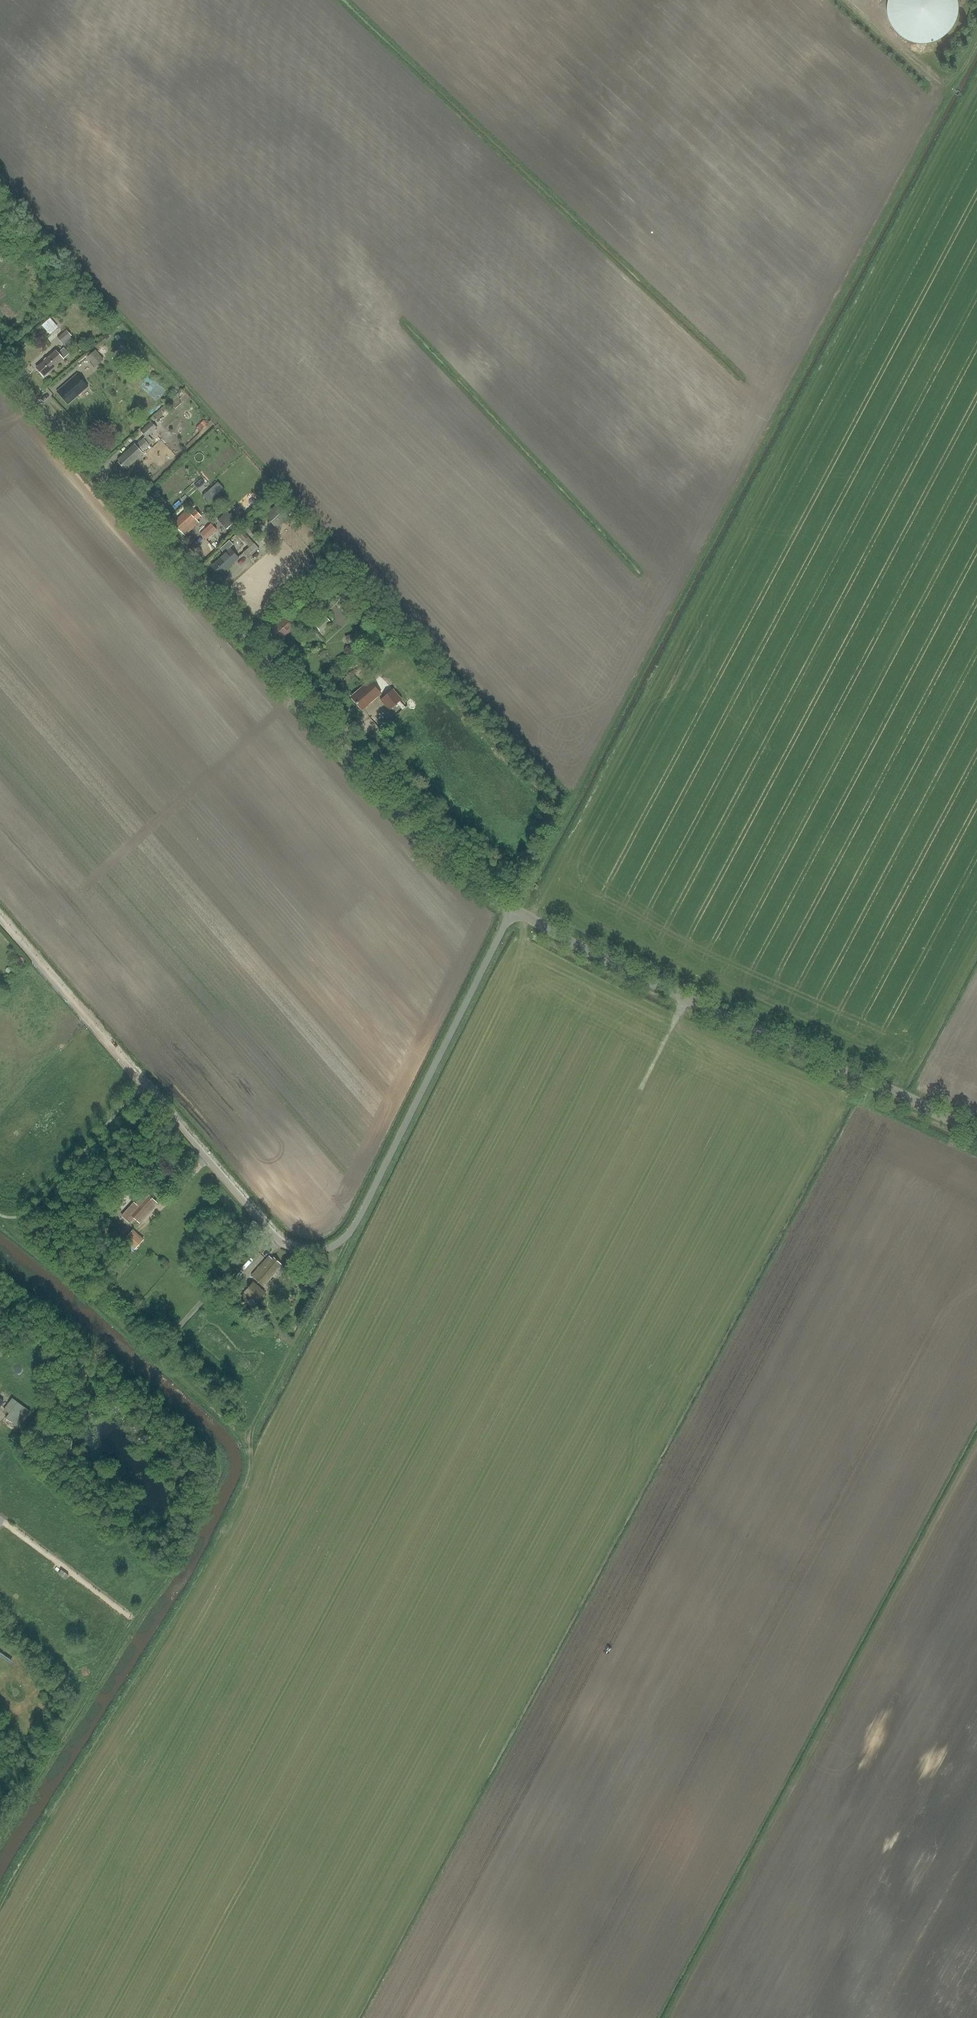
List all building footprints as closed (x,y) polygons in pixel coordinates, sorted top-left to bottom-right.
[(887,4),(887,11),(889,18),(892,25),(896,31),(902,36),(908,40),(915,42),(922,43),(930,42),(937,40),(943,36),(949,31),(953,25),(956,19),(957,11),(957,4),(957,0),(888,0),(887,4)] [(52,334),(61,326),(52,316),(43,324),(52,334)] [(73,337),(67,331),(58,339),(67,349),(75,342),(72,338),(73,337)] [(44,361),(36,367),(44,376),(64,358),(69,354),(64,348),(59,352),(56,350),(48,357),(46,357),(44,359),(44,361)] [(104,359),(96,350),(88,357),(96,367),(104,359)] [(78,375),(59,393),(69,404),(88,387),(78,375)] [(140,431),(145,437),(146,437),(155,429),(157,427),(151,421),(140,431)] [(164,430),(163,429),(161,427),(157,432),(155,429),(146,437),(145,437),(136,445),(135,443),(118,459),(120,460),(118,462),(124,468),(126,467),(127,468),(144,453),(143,452),(160,435),(159,434),(164,430)] [(218,483),(203,496),(209,502),(224,489),(218,483)] [(276,527),(288,517),(277,504),(265,515),(276,527)] [(196,520),(201,515),(196,510),(193,513),(189,508),(174,521),(176,523),(175,525),(184,536),(199,523),(196,520)] [(226,529),(238,518),(233,512),(230,515),(227,512),(218,520),(226,529)] [(206,540),(217,530),(211,524),(200,533),(206,540)] [(224,555),(212,566),(219,575),(239,558),(230,547),(233,545),(230,541),(227,543),(221,548),(225,554),(224,555)] [(244,553),(249,559),(259,549),(254,544),(244,553)] [(303,622),(308,628),(318,619),(313,613),(303,622)] [(274,631),(272,632),(278,639),(280,637),(281,639),(297,625),(287,614),(272,629),(274,631)] [(316,626),(320,631),(331,622),(327,617),(316,626)] [(359,691),(352,697),(362,709),(381,693),(370,681),(359,690),(359,691)] [(403,699),(394,688),(381,700),(390,710),(403,699)] [(373,721),(386,720),(386,712),(372,713),(373,721)] [(136,1203),(124,1217),(132,1224),(136,1219),(142,1224),(160,1204),(148,1194),(138,1205),(136,1203)] [(136,1250),(145,1240),(134,1230),(125,1240),(136,1250)] [(266,1286),(285,1265),(276,1257),(274,1259),(270,1256),(253,1274),(266,1286)] [(266,1293),(254,1283),(245,1293),(257,1304),(266,1293)] [(12,1398),(4,1410),(9,1413),(6,1418),(19,1428),(31,1412),(12,1398)]
